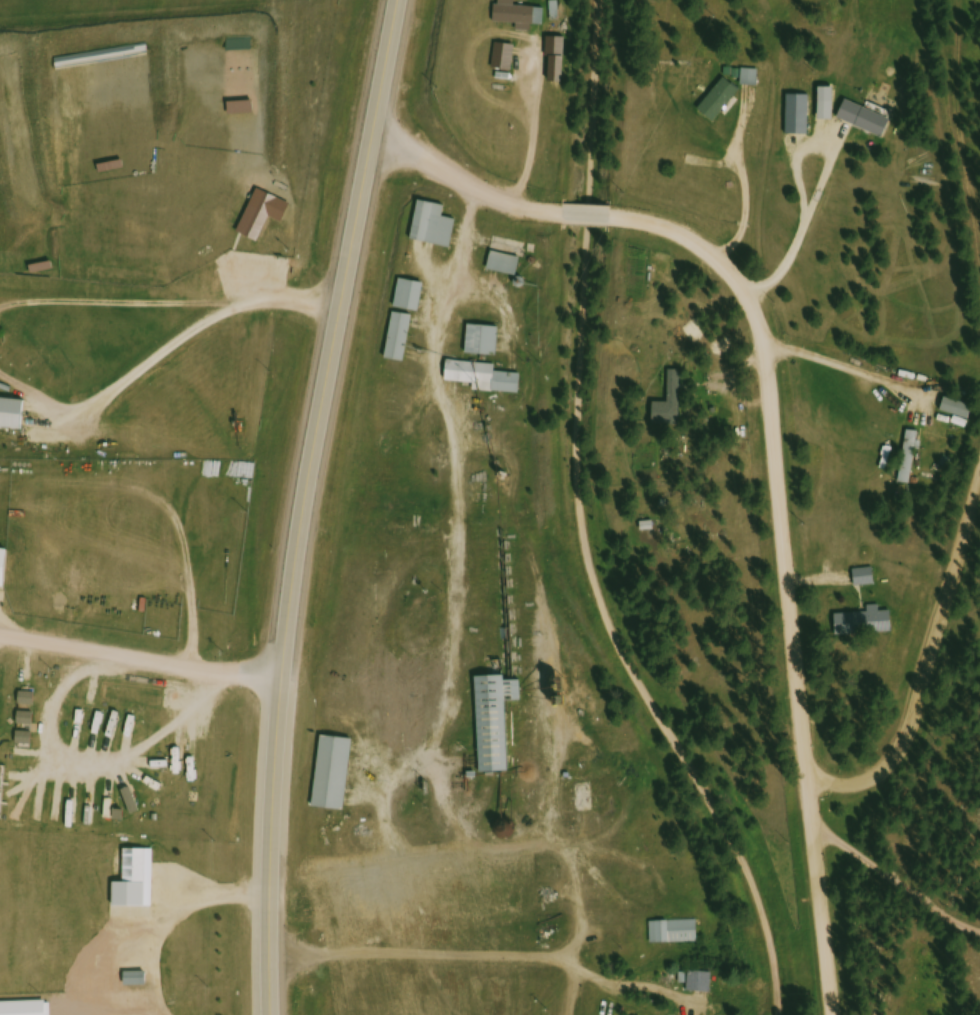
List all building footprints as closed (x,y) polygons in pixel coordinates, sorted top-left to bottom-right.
[(516,9),(516,0),(498,0),(497,26),(546,27),(546,10),(516,9)] [(513,73),(517,48),(498,44),(494,70),(513,73)] [(567,61),(556,61),(556,79),(567,79),(567,61)] [(759,73),(745,73),(744,87),(758,87),(759,73)] [(713,125),(743,95),(729,81),(699,111),(713,125)] [(789,98),(789,137),(811,137),(811,98),(789,98)] [(886,142),(894,122),(849,102),(840,121),(886,142)] [(414,243),(453,250),(459,222),(446,220),(448,208),(422,203),(414,243)] [(490,273),(522,279),(529,246),(496,239),(490,273)] [(426,285),(402,282),(398,311),(422,314),(426,285)] [(389,362),(408,365),(414,318),(395,315),(389,362)] [(469,358),(500,358),(501,329),(470,328),(469,358)] [(524,376),(498,375),(498,367),(450,364),(449,384),(478,385),(477,393),(523,396),(524,376)] [(656,405),(655,427),(681,428),(682,373),(671,373),(670,405),(656,405)] [(0,400),(0,430),(24,433),(27,403),(0,400)] [(955,425),(968,430),(976,410),(949,400),(943,414),(957,419),(955,425)] [(902,486),(915,487),(921,434),(908,432),(902,486)] [(0,551),(0,591),(9,591),(12,552),(0,551)] [(858,589),(876,587),(875,571),(856,572),(858,589)] [(894,614),(882,614),(881,608),(869,609),(869,616),(838,617),(839,638),(895,636),(894,614)] [(512,776),(510,704),(524,703),(523,683),(507,683),(506,663),(496,664),(496,679),(480,679),(483,777),(512,776)] [(316,810),(348,813),(355,742),(323,739),(316,810)] [(177,780),(186,780),(186,743),(177,743),(177,780)] [(116,910),(155,910),(155,853),(126,852),(126,886),(116,886),(116,910)] [(652,924),(652,947),(699,947),(699,924),(652,924)] [(713,996),(714,976),(690,975),(689,995),(713,996)] [(56,1005),(1,1005),(1,1014),(56,1014),(56,1005)]
